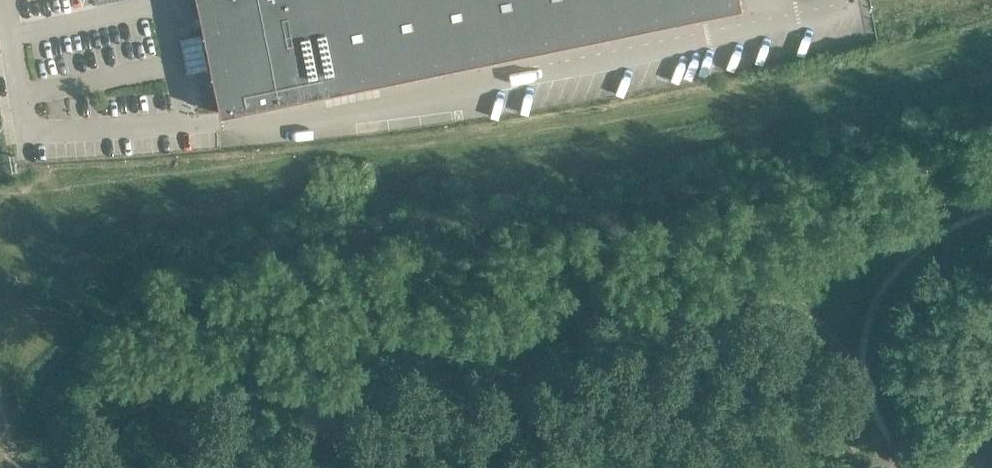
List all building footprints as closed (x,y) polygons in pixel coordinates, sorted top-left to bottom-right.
[(218,112),(740,5),(739,0),(195,0),(218,112)]
